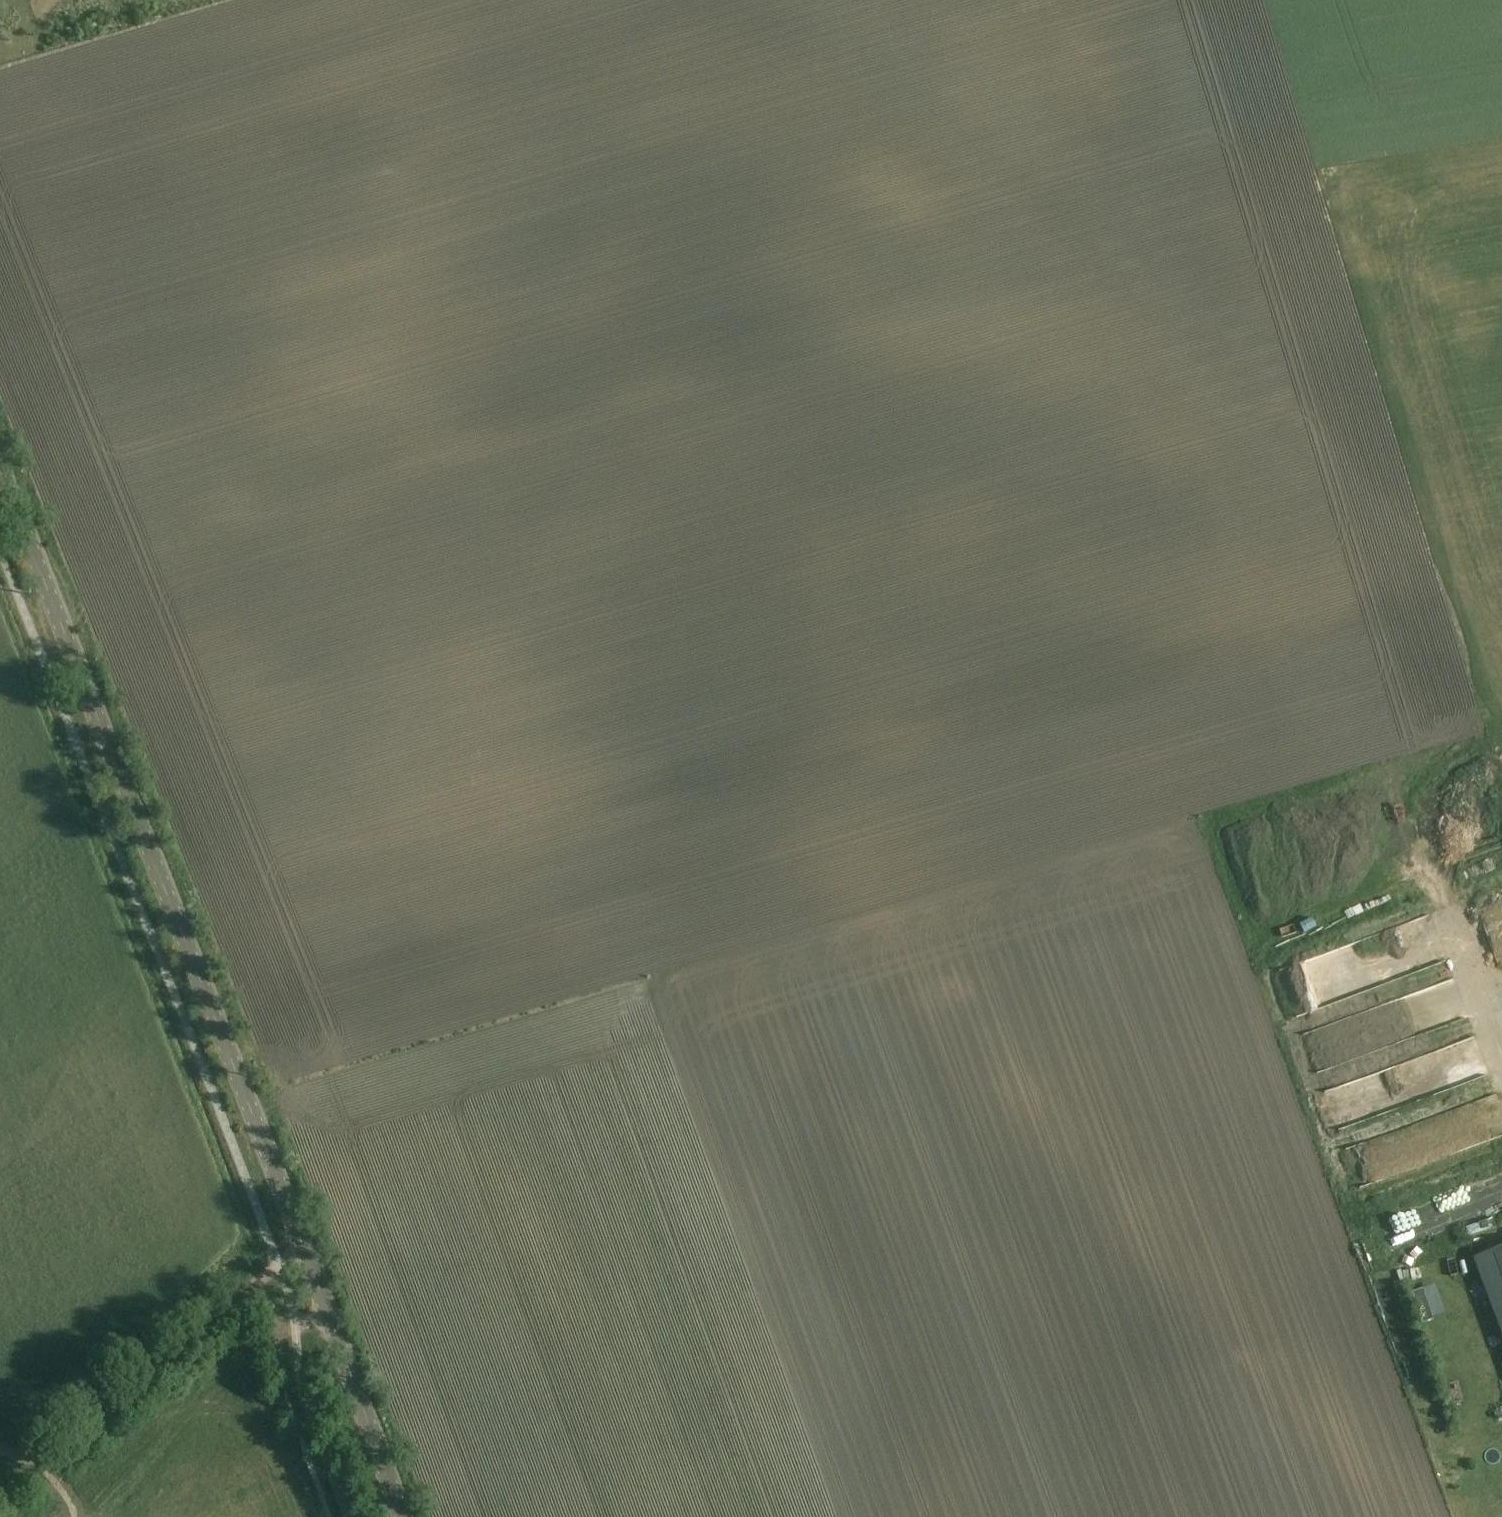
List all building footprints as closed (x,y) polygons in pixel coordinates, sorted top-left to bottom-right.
[(1475,1257),(1501,1332),(1501,1247),(1475,1257)]
